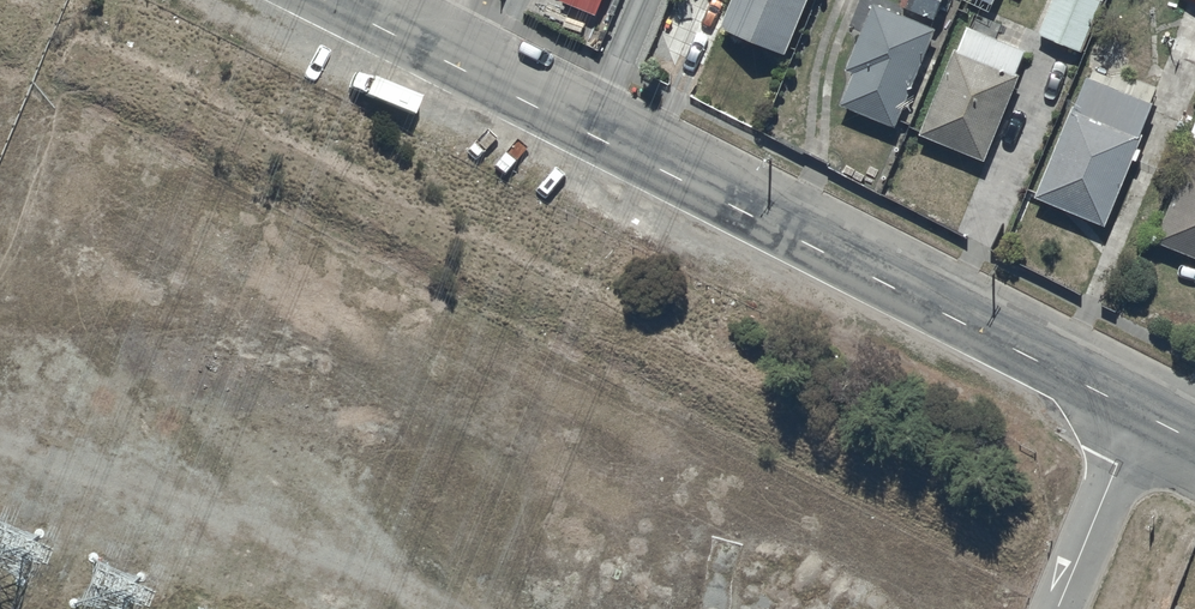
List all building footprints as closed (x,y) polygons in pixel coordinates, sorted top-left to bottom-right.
[(722,21),(784,47),(804,0),(731,0),(722,21)] [(839,100),(895,123),(937,22),(931,20),(939,0),(899,0),(896,8),(878,0),(872,0),(845,65),(853,69),(839,100)] [(1039,30),(1081,48),(1100,0),(1051,0),(1039,30)] [(953,45),(918,129),(984,156),(1019,73),(1014,71),(1024,47),(967,24),(957,47),(953,45)] [(1087,72),(1034,191),(1104,221),(1152,101),(1087,72)] [(1153,237),(1194,254),(1194,142),(1153,237)]
